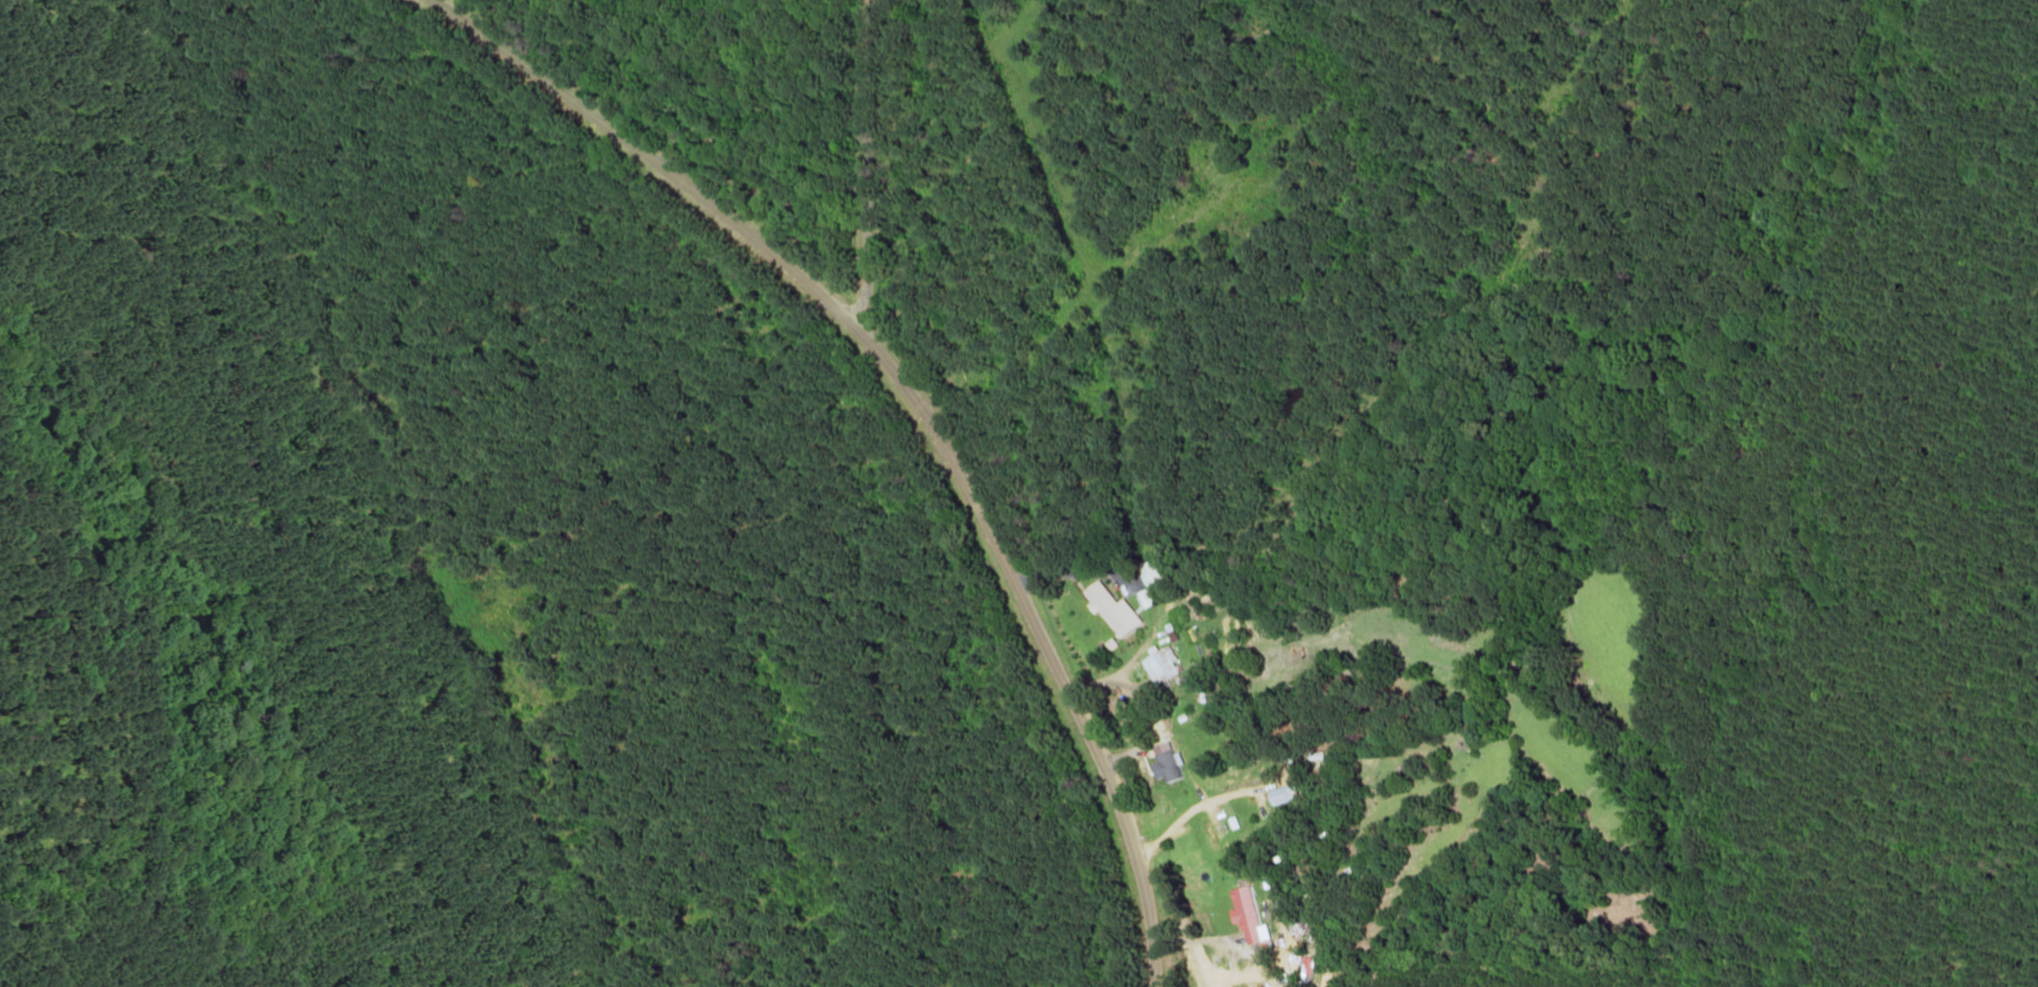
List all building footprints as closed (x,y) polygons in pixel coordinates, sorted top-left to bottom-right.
[(1139,593),(1145,609),(1157,604),(1153,594),(1167,589),(1156,560),(1140,567),(1149,589),(1139,593)] [(1127,599),(1119,604),(1103,581),(1087,591),(1119,640),(1144,624),(1127,599)] [(1157,685),(1183,673),(1171,647),(1145,659),(1157,685)] [(1154,750),(1167,778),(1183,770),(1170,742),(1154,750)] [(1272,807),(1295,801),(1291,785),(1268,791),(1272,807)] [(1252,886),(1234,891),(1246,946),(1264,943),(1252,886)]
